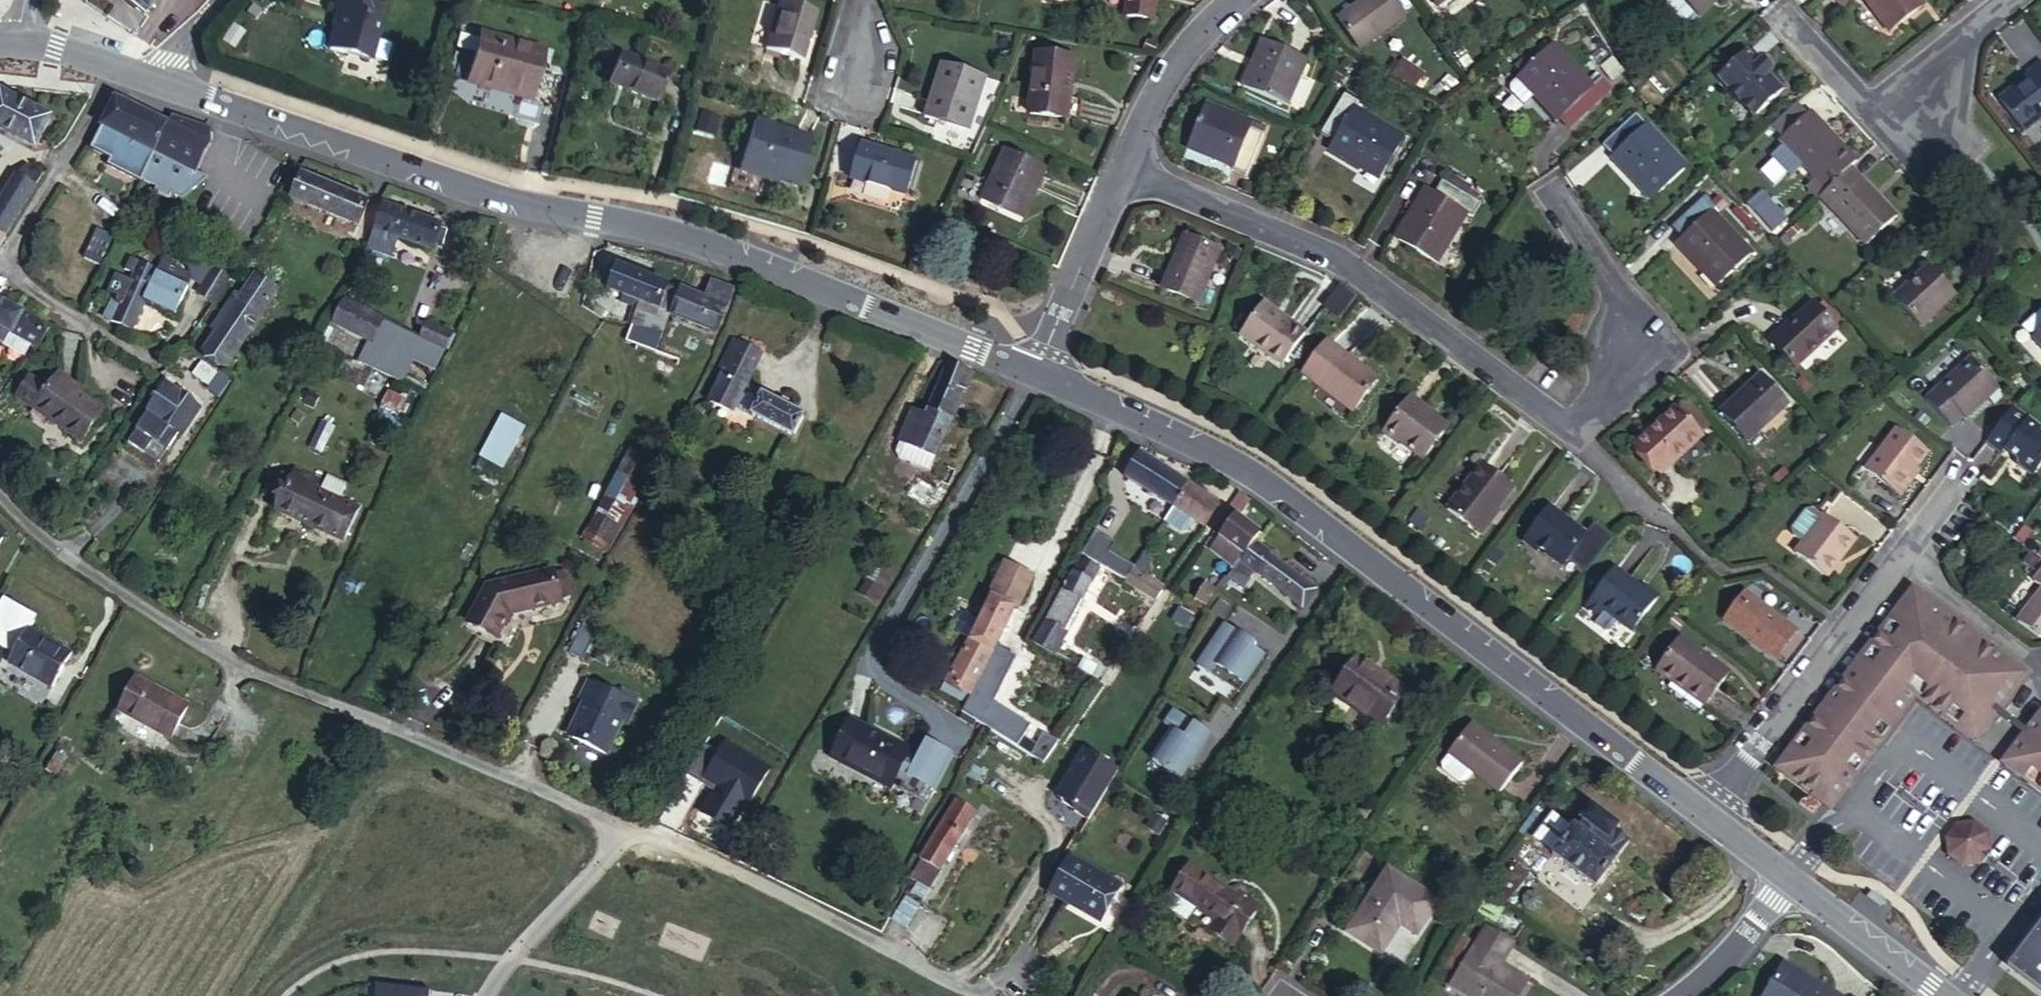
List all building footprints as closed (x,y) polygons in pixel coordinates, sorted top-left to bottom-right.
[(141,15),(153,0),(123,0),(141,15)] [(385,4),(372,0),(345,0),(339,18),(347,21),(342,34),(339,36),(330,62),(366,74),(380,32),(376,31),(385,4)] [(1125,18),(1153,22),(1156,0),(1128,0),(1125,18)] [(1336,19),(1357,49),(1402,18),(1390,0),(1364,0),(1336,19)] [(1698,18),(1718,0),(1680,0),(1698,18)] [(1890,31),(1922,5),(1918,0),(1866,0),(1890,31)] [(816,12),(780,3),(767,49),(803,60),(816,12)] [(479,34),(467,76),(513,87),(511,96),(529,101),(542,51),(479,34)] [(1251,66),(1243,86),(1287,104),(1305,60),(1265,44),(1256,68),(1251,66)] [(1553,46),(1521,77),(1537,93),(1534,96),(1557,120),(1568,109),(1579,120),(1613,89),(1601,78),(1592,86),(1553,46)] [(1763,70),(1768,65),(1762,59),(1757,65),(1746,52),(1716,80),(1753,119),(1782,91),(1768,75),(1763,70)] [(665,75),(620,55),(608,84),(654,104),(665,75)] [(1073,60),(1037,55),(1030,114),(1067,118),(1073,60)] [(1611,60),(1601,69),(1611,80),(1621,72),(1611,60)] [(1416,92),(1425,75),(1402,62),(1393,79),(1416,92)] [(1999,102),(2023,131),(2040,117),(2040,62),(2027,73),(2030,76),(1999,102)] [(1774,71),(1768,65),(1763,70),(1768,75),(1774,71)] [(985,79),(943,66),(927,118),(969,131),(985,79)] [(513,87),(467,76),(465,84),(511,96),(513,87)] [(1344,94),(1321,133),(1334,141),(1328,150),(1353,166),(1355,162),(1378,177),(1402,138),(1354,108),(1357,102),(1344,94)] [(51,120),(3,96),(0,101),(0,131),(36,149),(51,120)] [(120,101),(117,100),(116,101),(103,128),(156,154),(169,125),(120,101)] [(1206,104),(1188,150),(1207,158),(1209,154),(1233,163),(1231,170),(1246,176),(1263,135),(1247,128),(1250,122),(1206,104)] [(1849,168),(1856,161),(1810,112),(1779,142),(1825,191),(1849,168)] [(1635,114),(1602,145),(1614,157),(1611,159),(1634,183),(1637,180),(1653,197),(1685,166),(1635,114)] [(173,116),(169,125),(156,154),(167,159),(161,172),(191,186),(211,145),(211,131),(173,116)] [(754,121),(752,128),(771,134),(773,128),(754,121)] [(156,154),(103,128),(91,151),(110,163),(108,169),(142,184),(150,166),(156,154)] [(771,134),(752,128),(739,171),(764,179),(766,174),(777,178),(775,183),(797,189),(811,140),(773,128),(771,134)] [(916,162),(863,146),(853,181),(906,196),(916,162)] [(1046,170),(1006,151),(982,201),(1023,220),(1046,170)] [(167,159),(156,154),(150,166),(161,172),(167,159)] [(45,176),(27,166),(19,177),(17,176),(0,204),(0,231),(8,236),(37,190),(45,176)] [(1825,191),(1819,197),(1864,246),(1895,217),(1849,168),(1825,191)] [(766,174),(764,179),(775,183),(777,178),(766,174)] [(360,226),(370,202),(303,176),(292,200),(360,226)] [(1411,222),(1399,241),(1437,262),(1465,213),(1472,218),(1480,204),(1441,181),(1433,195),(1425,190),(1407,219),(1411,222)] [(1764,193),(1748,204),(1770,234),(1786,223),(1764,193)] [(1704,196),(1671,227),(1682,239),(1677,244),(1699,269),(1703,266),(1718,282),(1750,253),(1711,211),(1715,208),(1704,196)] [(443,226),(383,205),(368,248),(394,257),(400,240),(434,251),(435,248),(443,251),(449,232),(442,229),(443,226)] [(102,266),(115,238),(99,231),(86,259),(102,266)] [(1183,235),(1162,289),(1197,303),(1218,250),(1183,235)] [(176,316),(188,290),(157,276),(160,270),(133,258),(126,271),(134,275),(122,304),(114,300),(108,313),(116,317),(114,323),(133,332),(147,303),(176,316)] [(204,287),(217,269),(205,261),(193,280),(204,287)] [(1928,265),(1892,299),(1917,325),(1952,291),(1928,265)] [(641,311),(635,327),(662,334),(670,315),(673,316),(682,292),(620,268),(611,292),(626,298),(643,305),(641,311)] [(198,295),(214,306),(233,279),(217,269),(204,287),(198,295)] [(230,365),(279,291),(252,273),(245,282),(250,286),(241,299),(237,296),(214,329),(219,333),(208,350),(230,365)] [(706,300),(683,290),(682,292),(673,316),(719,333),(735,291),(713,283),(706,300)] [(623,305),(641,311),(643,305),(626,298),(623,305)] [(334,324),(373,344),(386,319),(347,299),(334,324)] [(50,327),(0,301),(0,329),(36,349),(38,350),(50,327)] [(1263,302),(1239,333),(1282,364),(1304,333),(1289,322),(1288,324),(1275,315),(1277,312),(1263,302)] [(1812,303),(1770,341),(1795,368),(1836,329),(1812,303)] [(2023,325),(2030,332),(2037,333),(2037,340),(2040,344),(2040,309),(2023,325)] [(436,369),(446,350),(423,339),(386,319),(373,344),(411,363),(414,358),(436,369)] [(423,339),(446,350),(454,333),(431,322),(423,339)] [(1326,340),(1299,375),(1348,414),(1376,379),(1358,365),(1355,369),(1346,364),(1349,358),(1326,340)] [(764,396),(765,397),(766,395),(749,385),(765,357),(739,342),(721,374),(726,377),(712,401),(735,413),(737,408),(753,416),(764,396)] [(196,371),(202,363),(203,361),(188,350),(181,360),(196,371)] [(1971,357),(1937,387),(1964,415),(1965,418),(1987,399),(1982,393),(1995,382),(1971,357)] [(1355,369),(1358,365),(1349,358),(1346,364),(1355,369)] [(218,375),(202,363),(196,371),(193,375),(209,388),(218,375)] [(975,374),(950,364),(927,417),(915,412),(901,443),(938,459),(975,374)] [(1761,374),(1719,413),(1747,443),(1788,404),(1761,374)] [(70,428),(66,432),(82,444),(105,410),(79,391),(81,390),(60,375),(38,405),(70,428)] [(161,393),(126,442),(161,467),(201,409),(188,400),(191,395),(170,381),(159,382),(155,388),(161,393)] [(1999,387),(1995,382),(1982,393),(1987,399),(1999,387)] [(1964,415),(1937,387),(1926,397),(1952,426),(1964,415)] [(401,414),(407,401),(389,392),(383,406),(401,414)] [(764,396),(753,416),(794,438),(805,418),(788,409),(790,405),(784,401),(781,405),(765,397),(764,396)] [(1409,396),(1382,434),(1397,445),(1400,441),(1424,459),(1448,426),(1423,409),(1425,406),(1409,396)] [(1689,403),(1679,413),(1699,434),(1709,425),(1689,403)] [(34,410),(66,432),(70,428),(38,405),(34,410)] [(1985,441),(1996,452),(2002,445),(2015,456),(2014,463),(2031,477),(2040,463),(2040,433),(2040,432),(2040,431),(2040,428),(2013,405),(1985,441)] [(1660,427),(1638,448),(1662,472),(1701,436),(1679,413),(1674,407),(1657,423),(1660,427)] [(504,473),(527,427),(503,415),(480,462),(504,473)] [(1634,444),(1638,448),(1660,427),(1657,423),(1634,444)] [(1900,497),(1914,480),(1910,476),(1915,469),(1927,453),(1895,430),(1864,470),(1900,497)] [(938,459),(901,443),(897,452),(900,459),(932,473),(938,459)] [(632,454),(608,498),(627,509),(632,500),(652,465),(632,454)] [(1175,509),(1189,487),(1141,455),(1127,476),(1175,509)] [(1482,463),(1446,511),(1478,535),(1488,521),(1486,518),(1511,485),(1482,463)] [(919,476),(907,497),(935,515),(949,491),(947,490),(957,473),(949,468),(938,486),(919,476)] [(1910,476),(1914,480),(1919,472),(1915,469),(1910,476)] [(344,544),(360,511),(340,501),(321,491),(316,489),(319,482),(297,471),(278,511),(344,544)] [(328,477),(321,491),(340,501),(348,486),(328,477)] [(1206,529),(1220,508),(1189,487),(1175,509),(1206,529)] [(1865,547),(1884,525),(1844,490),(1824,512),(1865,547)] [(627,509),(608,498),(584,539),(608,551),(637,502),(632,500),(627,509)] [(1546,507),(1523,536),(1538,548),(1561,566),(1583,536),(1546,507)] [(1188,532),(1194,522),(1175,509),(1166,523),(1181,533),(1188,532)] [(1790,535),(1801,543),(1821,517),(1809,509),(1804,510),(1789,528),(1790,535)] [(1801,543),(1793,553),(1825,576),(1853,538),(1821,516),(1821,517),(1801,543)] [(1235,569),(1260,535),(1236,517),(1211,550),(1235,569)] [(1097,534),(1083,556),(1101,567),(1110,551),(1112,553),(1116,546),(1097,534)] [(1538,548),(1523,536),(1518,542),(1534,554),(1538,548)] [(1256,545),(1237,571),(1251,583),(1258,573),(1303,607),(1316,591),(1256,545)] [(1110,551),(1101,567),(1127,584),(1135,571),(1136,568),(1112,553),(1110,551)] [(881,560),(860,594),(876,603),(896,570),(881,560)] [(1082,561),(1035,646),(1055,658),(1066,637),(1063,635),(1099,571),(1082,561)] [(940,694),(964,709),(975,716),(983,704),(991,701),(998,688),(995,680),(982,673),(1014,610),(1017,611),(1033,578),(1005,565),(992,590),(989,597),(991,598),(980,623),(969,645),(946,683),(940,694)] [(1655,599),(1641,589),(1639,591),(1626,582),(1627,579),(1613,569),(1584,607),(1598,619),(1594,624),(1603,631),(1609,630),(1618,620),(1631,631),(1655,599)] [(492,584),(470,628),(499,643),(515,611),(563,602),(556,570),(492,584)] [(1127,584),(1156,602),(1164,590),(1135,571),(1127,584)] [(1644,584),(1641,589),(1655,599),(1658,595),(1644,584)] [(1197,601),(1206,607),(1216,591),(1206,585),(1197,601)] [(1911,588),(1775,769),(1820,803),(1914,679),(1982,731),(2016,688),(2025,674),(1911,588)] [(2017,623),(2039,640),(2040,639),(2040,591),(2017,623)] [(1724,621),(1730,625),(1752,597),(1746,592),(1724,621)] [(10,664),(52,689),(71,656),(31,633),(41,615),(9,596),(0,611),(0,636),(14,645),(17,641),(22,644),(19,648),(10,664)] [(1752,597),(1730,625),(1777,660),(1780,656),(1795,636),(1798,631),(1752,597)] [(970,642),(980,623),(963,614),(955,634),(970,642)] [(1250,694),(1271,651),(1220,627),(1200,669),(1250,694)] [(598,638),(583,633),(572,662),(588,667),(598,638)] [(1795,636),(1780,656),(1786,661),(1801,640),(1795,636)] [(1681,639),(1657,671),(1704,705),(1729,673),(1681,639)] [(1356,659),(1332,693),(1381,728),(1405,693),(1356,659)] [(1084,660),(1079,668),(1097,679),(1099,676),(1101,677),(1104,672),(1084,660)] [(137,679),(120,711),(171,740),(189,706),(137,679)] [(1914,679),(1820,803),(1829,810),(1913,698),(1973,743),(1982,731),(1914,679)] [(1218,743),(1223,736),(1248,699),(1232,688),(1201,732),(1218,743)] [(643,708),(594,689),(587,707),(592,709),(590,713),(594,715),(593,719),(586,722),(579,740),(582,746),(617,760),(631,725),(635,726),(643,708)] [(2008,754),(2040,780),(2040,711),(2008,754)] [(996,735),(1005,740),(1016,721),(1007,716),(996,735)] [(832,759),(878,783),(891,789),(911,751),(900,745),(852,720),(832,759)] [(1471,724),(1447,755),(1449,757),(1472,774),(1498,794),(1522,763),(1471,724)] [(1031,757),(1043,765),(1053,751),(1039,742),(1030,756),(1031,757)] [(938,796),(957,757),(929,744),(911,783),(938,796)] [(1119,772),(1085,751),(1058,797),(1074,806),(1076,814),(1090,822),(1119,772)] [(2008,754),(2000,765),(2040,796),(2040,780),(2008,754)] [(1472,774),(1449,757),(1441,767),(1442,773),(1458,785),(1464,784),(1472,774)] [(972,771),(965,781),(975,788),(982,777),(972,771)] [(957,804),(922,860),(924,863),(912,880),(919,886),(914,894),(924,900),(977,816),(957,804)] [(1972,822),(1957,823),(1947,837),(1949,853),(1963,863),(1979,861),(1988,848),(1986,832),(1972,822)] [(1573,827),(1551,855),(1596,889),(1617,860),(1573,827)] [(1035,884),(1045,891),(1064,856),(1054,850),(1035,884)] [(1071,858),(1050,894),(1100,924),(1121,888),(1071,858)] [(1517,865),(1494,893),(1507,903),(1530,875),(1517,865)] [(1386,870),(1347,933),(1381,955),(1400,926),(1417,936),(1438,903),(1386,870)] [(1215,923),(1208,933),(1232,949),(1260,907),(1240,894),(1237,897),(1214,881),(1196,909),(1215,923)] [(907,899),(893,922),(906,930),(920,908),(907,899)] [(2011,969),(2040,991),(2040,928),(2011,969)] [(1453,985),(1472,995),(1515,995),(1523,983),(1496,966),(1510,943),(1486,930),(1453,985)] [(1764,995),(1766,995),(1833,995),(1783,966),(1764,995)] [(428,990),(374,985),(373,995),(427,995),(428,990)]
